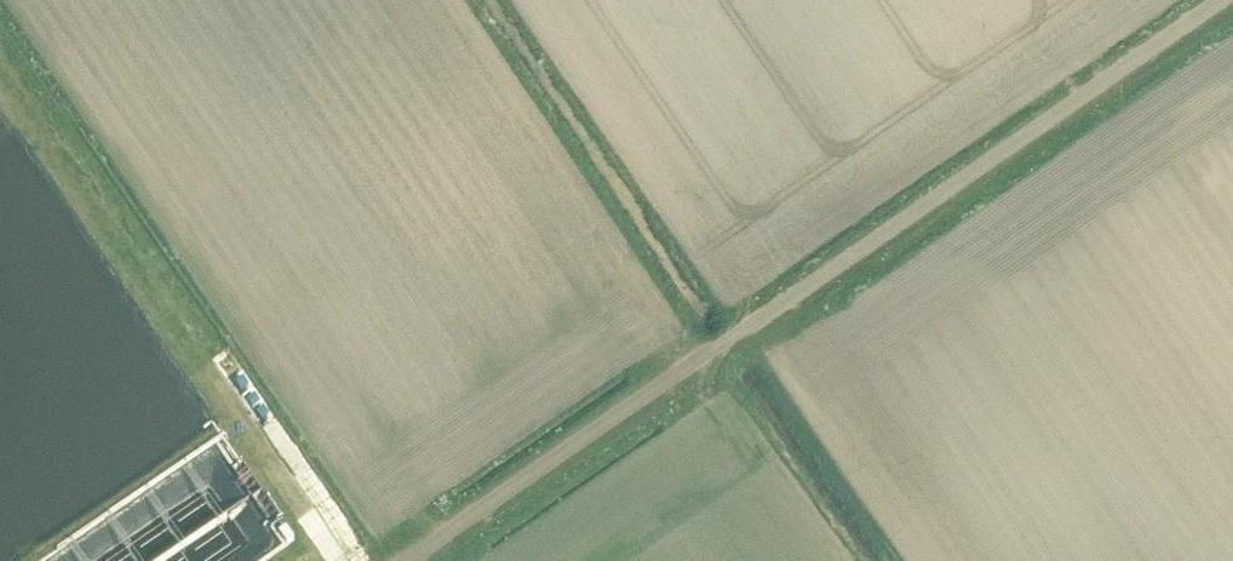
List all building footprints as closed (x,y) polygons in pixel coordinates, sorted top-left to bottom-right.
[(373,560),(364,547),(344,560),(372,560),(373,560)]
